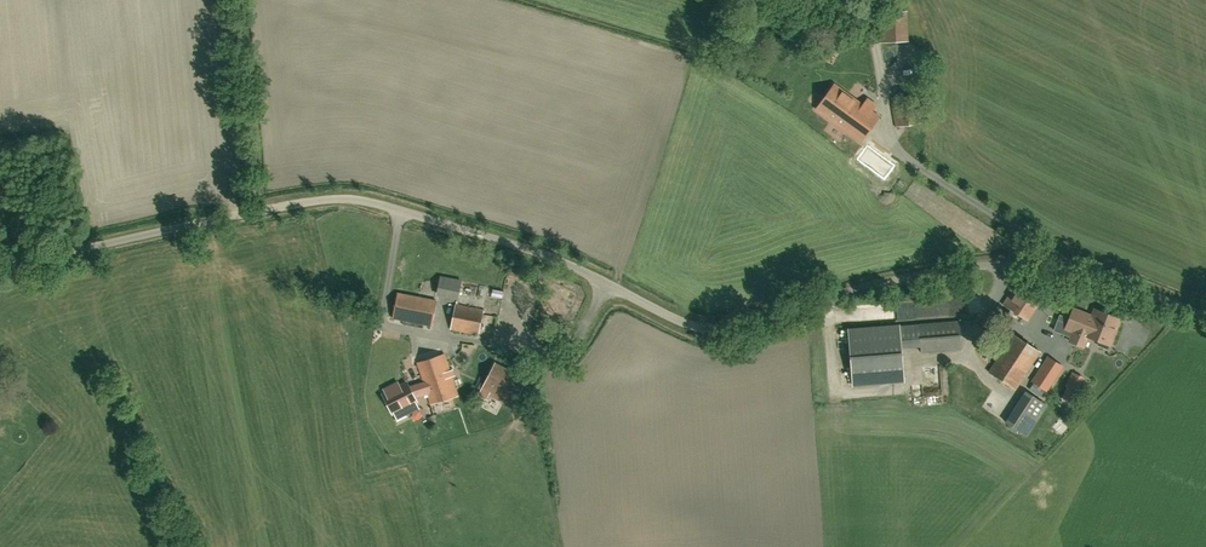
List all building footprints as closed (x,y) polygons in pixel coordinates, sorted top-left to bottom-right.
[(879,43),(908,42),(907,11),(878,12),(879,43)] [(752,41),(758,27),(744,21),(738,35),(752,41)] [(861,141),(879,117),(872,111),(876,105),(868,98),(863,105),(834,84),(816,108),(861,141)] [(922,123),(918,94),(891,98),(896,127),(922,123)] [(877,152),(867,166),(875,173),(886,158),(877,152)] [(440,277),(437,291),(459,295),(462,281),(440,277)] [(422,291),(435,294),(437,283),(424,280),(422,291)] [(1045,296),(1036,290),(1018,280),(1003,305),(1029,322),(1045,296)] [(398,293),(393,317),(432,325),(437,301),(398,293)] [(456,304),(451,329),(479,334),(483,310),(456,304)] [(1083,347),(1087,336),(1110,345),(1120,319),(1095,309),(1092,316),(1073,309),(1065,330),(1073,333),(1070,341),(1083,347)] [(960,321),(848,329),(853,384),(904,380),(902,347),(921,346),(922,352),(962,349),(960,321)] [(1015,389),(1040,352),(1013,334),(989,371),(1015,389)] [(405,414),(420,407),(414,397),(427,393),(431,404),(458,395),(445,354),(418,362),(424,383),(410,387),(407,382),(395,388),(393,385),(384,389),(386,393),(383,394),(393,413),(402,408),(405,414)] [(1047,392),(1063,367),(1048,357),(1032,382),(1047,392)] [(513,407),(527,379),(496,362),(481,391),(513,407)] [(1067,387),(1062,399),(1069,403),(1075,391),(1076,392),(1083,377),(1074,373),(1066,387),(1067,387)] [(1026,392),(1006,422),(1026,436),(1047,405),(1026,392)]
